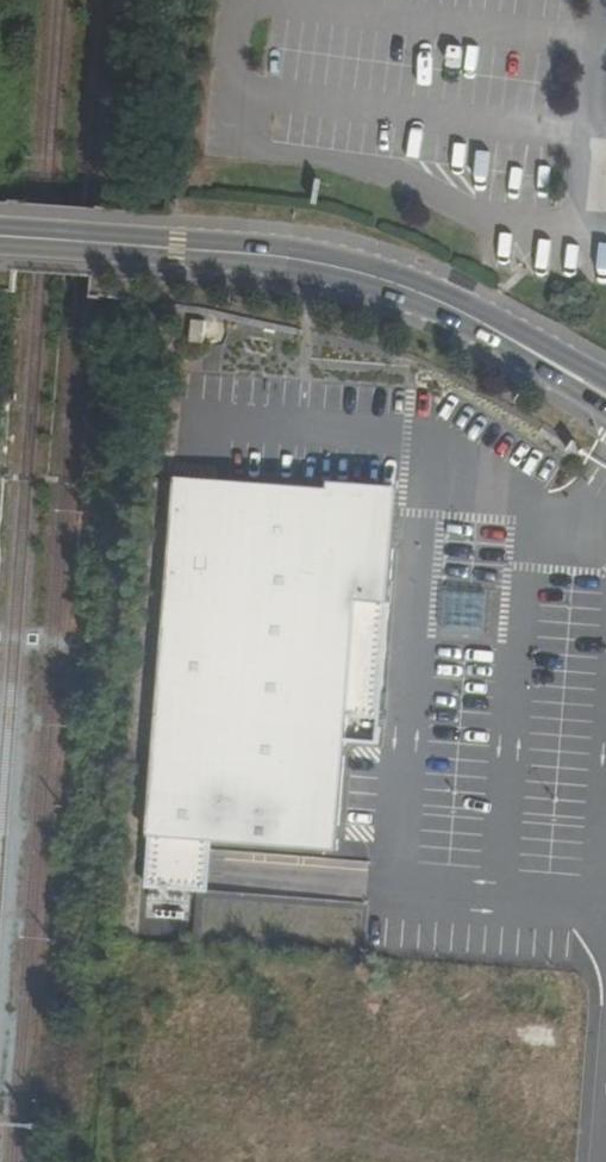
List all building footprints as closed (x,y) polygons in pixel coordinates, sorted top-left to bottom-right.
[(333,498),(177,484),(146,893),(209,898),(213,846),(338,857),(347,748),(380,751),(400,515),(402,497),(334,491),(333,498)]
